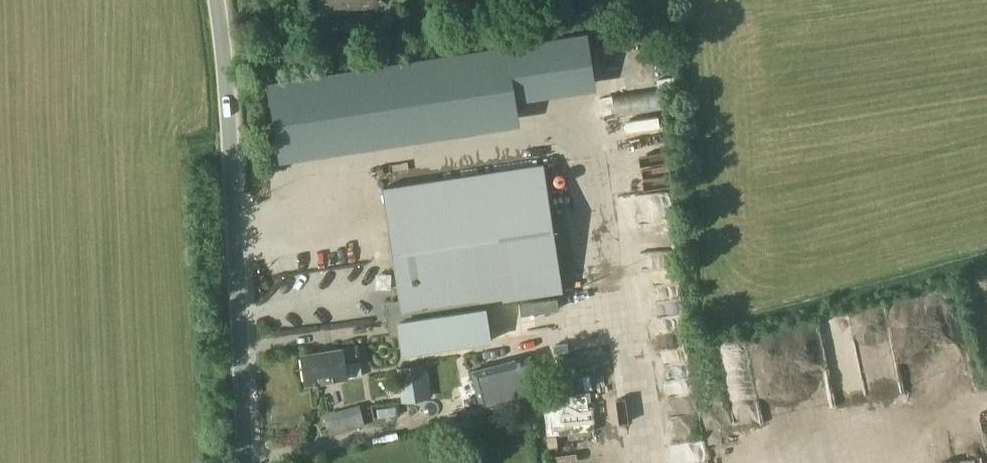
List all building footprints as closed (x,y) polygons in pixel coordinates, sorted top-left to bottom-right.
[(376,0),(320,0),(322,14),(377,5),(376,0)] [(562,291),(543,164),(383,188),(400,303),(388,305),(392,333),(401,332),(404,353),(492,340),(487,307),(491,306),(490,301),(562,291)] [(659,237),(659,210),(633,210),(633,236),(659,237)] [(361,375),(357,346),(302,354),(307,383),(361,375)] [(482,410),(541,395),(530,355),(471,370),(482,410)] [(824,378),(834,375),(829,355),(819,358),(824,378)] [(398,368),(402,400),(428,397),(424,365),(398,368)] [(359,407),(328,415),(331,429),(363,421),(359,407)] [(606,455),(584,457),(585,462),(606,462),(606,455)]
